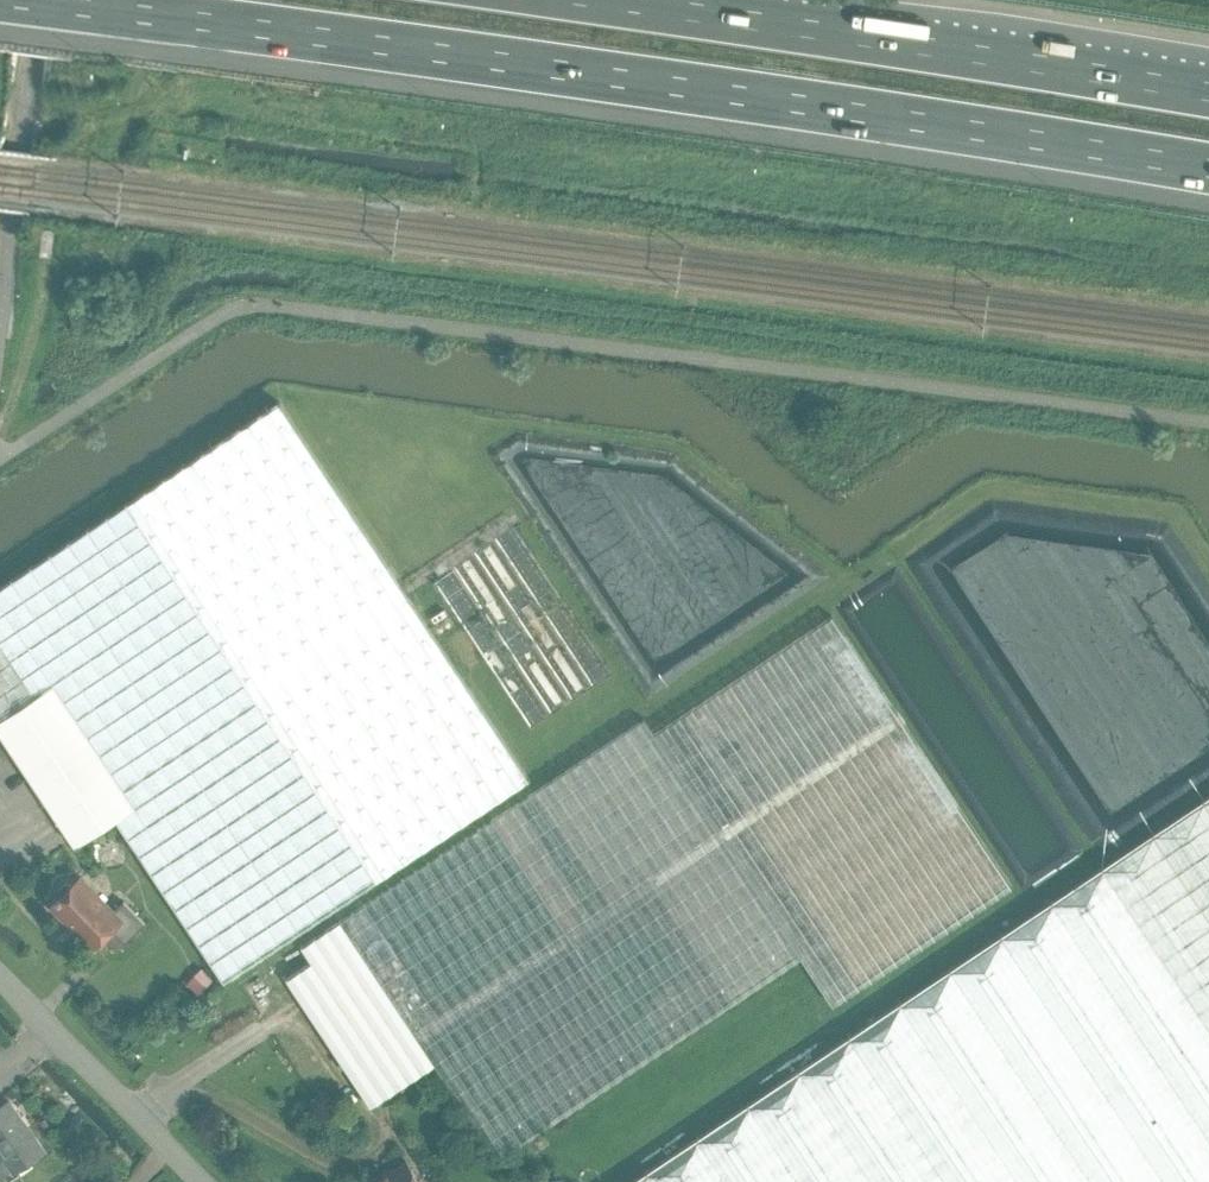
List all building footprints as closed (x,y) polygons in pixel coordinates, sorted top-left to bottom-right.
[(0,587),(0,730),(77,845),(115,817),(225,980),(531,778),(282,401),(0,587)] [(832,615),(655,733),(802,956),(834,1004),(1012,886),(832,615)] [(312,961),(287,978),(371,1105),(397,1089),(435,1063),(497,1158),(544,1127),(802,956),(655,733),(644,718),(340,920),(302,946),(312,961)] [(629,1181),(1208,1181),(1208,795),(629,1181)] [(94,947),(104,936),(118,950),(126,943),(125,942),(146,922),(124,900),(114,910),(81,876),(52,904),(94,947)] [(212,979),(202,969),(188,982),(198,992),(212,979)] [(9,1099),(0,1105),(0,1157),(3,1155),(15,1171),(45,1150),(9,1099)] [(543,1134),(533,1142),(539,1151),(550,1143),(543,1134)] [(406,1161),(381,1178),(380,1176),(370,1181),(420,1181),(406,1161)]
